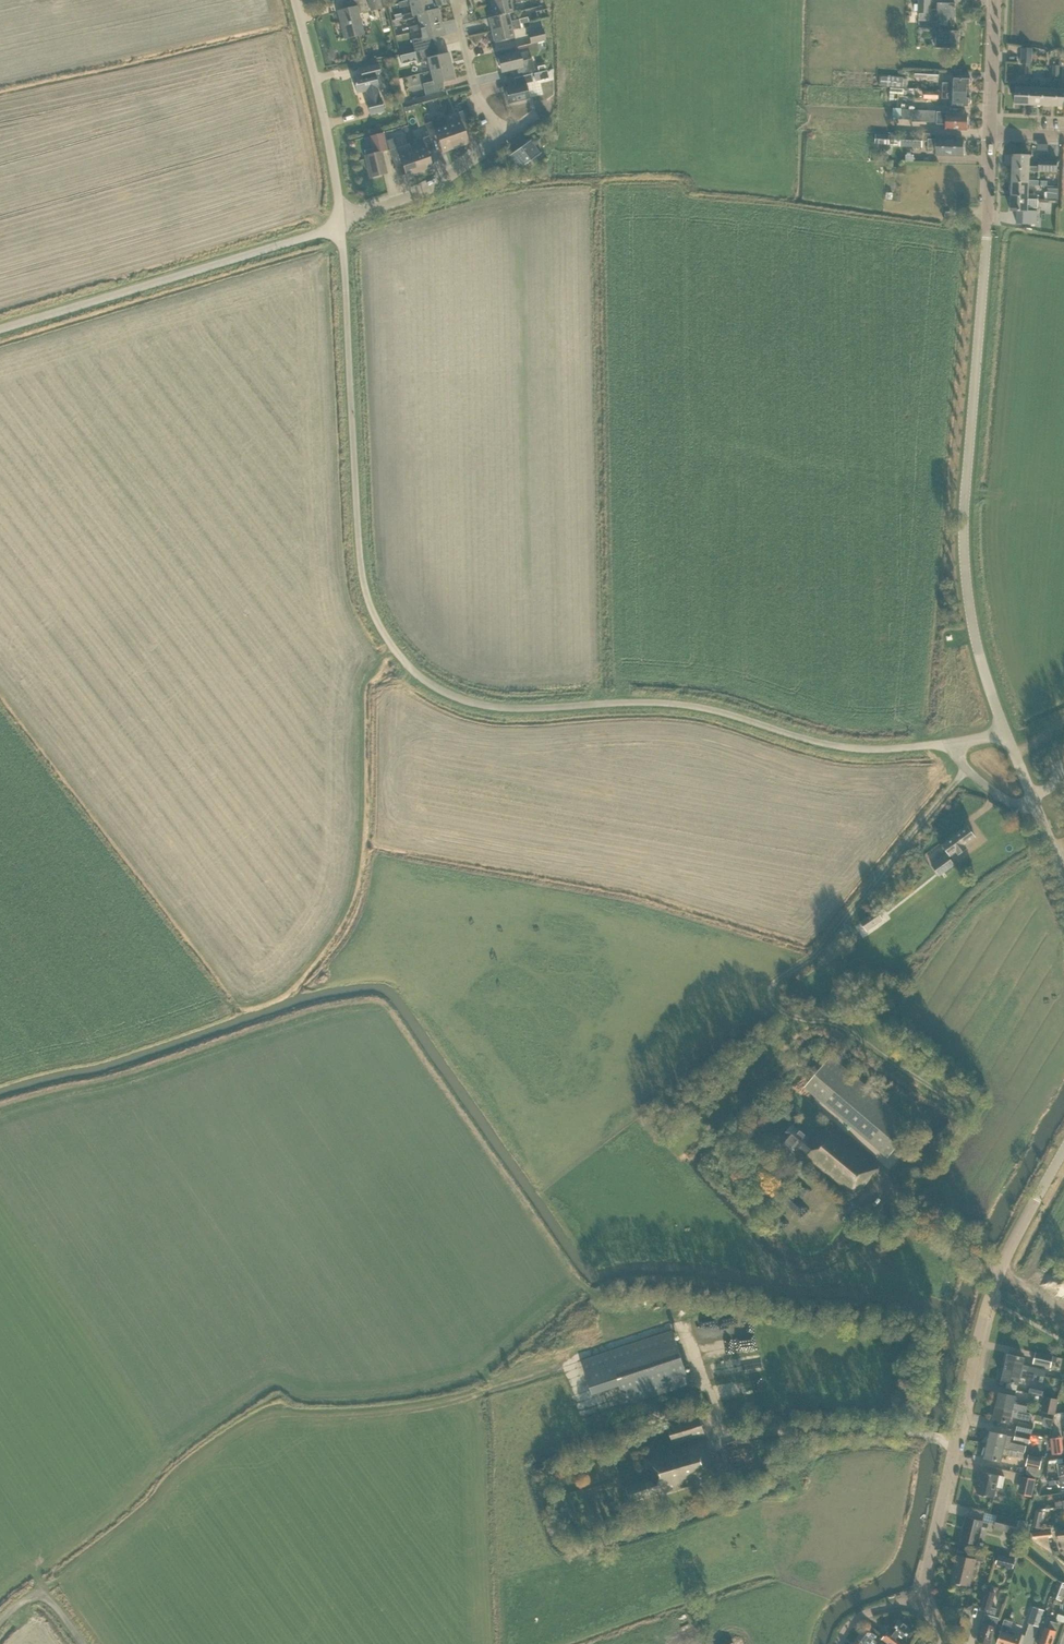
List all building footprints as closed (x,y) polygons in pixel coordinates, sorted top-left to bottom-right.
[(338,13),(344,37),(364,32),(360,14),(368,11),(365,0),(353,0),(348,1),(350,10),(338,13)] [(371,11),(383,8),(381,0),(368,0),(371,11)] [(410,2),(410,5),(412,13),(402,15),(403,21),(414,18),(413,16),(417,15),(417,14),(434,10),(431,0),(420,0),(410,2)] [(494,17),(509,14),(514,12),(512,4),(520,2),(520,0),(510,0),(491,4),(494,17)] [(931,14),(931,0),(918,0),(918,14),(931,14)] [(936,48),(958,49),(959,31),(954,31),(955,4),(938,3),(936,48)] [(421,30),(420,27),(441,22),(438,9),(434,10),(417,14),(417,15),(420,25),(409,27),(410,32),(421,30)] [(489,18),(492,30),(520,24),(519,19),(510,21),(509,14),(494,17),(489,18)] [(420,27),(421,30),(423,37),(412,40),(415,52),(431,48),(429,39),(444,35),(441,22),(420,27)] [(520,24),(492,30),(495,43),(514,38),(512,30),(521,28),(520,24)] [(528,32),(530,44),(546,41),(543,29),(528,32)] [(1034,46),(1022,45),(1021,62),(1033,62),(1034,46)] [(429,61),(431,71),(452,66),(449,53),(439,55),(437,47),(415,52),(418,64),(429,61)] [(517,68),(518,74),(535,70),(532,59),(521,61),(519,52),(498,57),(501,72),(517,68)] [(360,69),(362,76),(353,78),(357,93),(368,91),(370,101),(367,102),(370,115),(384,111),(381,99),(380,99),(378,88),(376,77),(381,76),(378,65),(360,69)] [(403,66),(396,67),(398,76),(405,74),(403,66)] [(455,79),(452,66),(431,71),(433,81),(423,84),(425,95),(443,90),(441,83),(455,79)] [(547,70),(534,73),(536,81),(549,78),(547,70)] [(505,88),(509,103),(529,98),(526,84),(533,82),(531,74),(518,77),(519,85),(505,88)] [(903,87),(904,78),(887,77),(887,86),(903,87)] [(943,83),(943,91),(970,92),(970,77),(952,77),(952,87),(950,86),(950,83),(943,83)] [(1015,104),(1029,105),(1030,88),(1032,88),(1032,81),(1032,78),(1027,78),(1027,88),(1025,88),(1025,84),(1011,83),(1011,92),(1016,93),(1015,104)] [(1032,88),(1030,88),(1029,105),(1043,106),(1044,89),(1046,89),(1046,79),(1041,79),(1041,82),(1032,81),(1032,88)] [(1057,106),(1057,89),(1059,89),(1060,80),(1055,79),(1054,89),(1046,89),(1044,89),(1043,106),(1057,106)] [(970,106),(970,92),(943,91),(942,99),(949,99),(949,96),(951,96),(951,106),(970,106)] [(902,109),(901,120),(911,120),(911,121),(936,122),(936,111),(902,109)] [(460,121),(448,125),(455,147),(468,143),(462,126),(469,123),(465,110),(457,113),(460,121)] [(947,125),(947,130),(967,130),(968,116),(947,115),(947,113),(937,112),(937,121),(937,124),(947,125)] [(427,130),(429,136),(430,138),(437,135),(443,152),(455,147),(448,125),(447,122),(440,125),(438,119),(425,124),(427,130)] [(374,154),(365,156),(370,177),(387,173),(381,152),(387,150),(383,133),(375,135),(378,147),(372,148),(374,154)] [(889,145),(890,135),(876,134),(876,144),(889,145)] [(937,134),(922,134),(900,134),(900,148),(922,148),(922,141),(928,141),(928,150),(936,150),(936,155),(964,156),(964,140),(937,139),(937,134)] [(411,148),(412,151),(420,173),(432,169),(427,152),(434,149),(430,138),(429,136),(425,137),(416,141),(418,146),(411,148)] [(540,146),(546,141),(543,136),(536,141),(540,146)] [(508,156),(518,169),(541,153),(532,139),(508,156)] [(397,147),(395,142),(390,143),(389,140),(386,141),(389,150),(397,147)] [(407,178),(420,173),(412,151),(399,155),(397,147),(389,150),(394,163),(401,161),(407,178)] [(1013,155),(1013,169),(1029,170),(1029,172),(1057,172),(1058,160),(1039,159),(1039,167),(1030,167),(1030,156),(1013,155)] [(1029,172),(1029,170),(1013,169),(1012,183),(1029,184),(1029,186),(1039,186),(1039,181),(1029,181),(1029,172)] [(1012,197),(1029,197),(1029,199),(1038,200),(1039,195),(1029,194),(1029,186),(1029,184),(1012,183),(1012,197)] [(1038,220),(1038,200),(1029,199),(1029,197),(1012,197),(1011,211),(1018,211),(1018,224),(1038,224),(1038,220)] [(943,845),(951,856),(957,851),(959,854),(967,848),(965,845),(976,837),(968,826),(943,845)] [(955,865),(947,854),(932,865),(940,876),(955,865)] [(877,910),(861,921),(867,930),(883,919),(877,910)] [(804,996),(807,993),(802,986),(799,989),(804,996)] [(892,1156),(918,1124),(835,1056),(808,1088),(892,1156)] [(806,1136),(792,1123),(775,1143),(783,1150),(784,1153),(786,1155),(789,1155),(795,1149),(794,1148),(795,1146),(806,1156),(805,1158),(852,1199),(880,1166),(827,1121),(814,1136),(809,1133),(806,1136)] [(673,1331),(582,1360),(592,1393),(620,1384),(627,1405),(690,1384),(673,1331)] [(1033,1363),(1050,1368),(1052,1361),(1056,1362),(1057,1357),(1036,1352),(1033,1363)] [(1008,1354),(1005,1367),(1035,1374),(1045,1376),(1046,1369),(1023,1364),(1024,1358),(1008,1354)] [(1034,1380),(1035,1374),(1005,1367),(1002,1380),(1018,1384),(1020,1377),(1034,1380)] [(1029,1392),(1042,1396),(1044,1386),(1032,1383),(1029,1392)] [(1000,1393),(997,1406),(1026,1412),(1028,1406),(1014,1403),(1015,1396),(1000,1393)] [(1041,1411),(1054,1414),(1058,1399),(1045,1396),(1041,1411)] [(1026,1412),(997,1406),(994,1419),(1010,1422),(1011,1415),(1025,1418),(1026,1412)] [(668,1424),(674,1445),(706,1435),(699,1414),(668,1424)] [(1047,1426),(1055,1428),(1057,1418),(1048,1417),(1047,1426)] [(1019,1430),(1032,1433),(1033,1426),(1021,1423),(1019,1430)] [(991,1431),(988,1444),(1017,1451),(1025,1452),(1026,1446),(1026,1445),(1010,1442),(1012,1436),(1006,1435),(991,1431)] [(1031,1434),(1016,1431),(1014,1440),(1029,1443),(1031,1434)] [(664,1490),(665,1492),(718,1476),(706,1437),(643,1456),(651,1480),(626,1488),(630,1501),(664,1490)] [(1062,1437),(1051,1438),(1053,1454),(1063,1453),(1062,1437)] [(988,1444),(985,1457),(1001,1461),(1002,1454),(1007,1455),(1015,1457),(1016,1456),(1017,1451),(988,1444)] [(1043,1457),(1028,1454),(1025,1465),(1040,1469),(1043,1457)] [(977,1493),(994,1497),(997,1487),(1002,1488),(1005,1476),(982,1471),(977,1493)] [(1021,1476),(1019,1486),(1025,1488),(1024,1494),(1032,1496),(1036,1479),(1021,1476)] [(612,1489),(602,1492),(605,1501),(615,1499),(612,1489)] [(1040,1528),(1043,1512),(1036,1511),(1033,1526),(1040,1528)] [(994,1528),(1015,1533),(1019,1520),(997,1514),(994,1528)] [(989,1523),(983,1521),(967,1517),(962,1540),(978,1544),(982,1527),(988,1528),(989,1523)] [(1026,1531),(1028,1521),(1021,1519),(1018,1529),(1026,1531)] [(1052,1536),(1051,1530),(1033,1532),(1033,1538),(1052,1536)] [(968,1551),(967,1557),(958,1555),(952,1581),(969,1585),(976,1560),(984,1562),(985,1555),(968,1551)] [(1008,1567),(1010,1558),(998,1555),(996,1564),(1008,1567)] [(1061,1601),(1063,1594),(1063,1583),(1057,1580),(1051,1596),(1061,1601)] [(995,1593),(986,1590),(981,1607),(987,1609),(990,1610),(991,1607),(995,1593)] [(1028,1623),(1040,1627),(1045,1610),(1034,1606),(1028,1623)] [(997,1608),(991,1607),(990,1610),(987,1609),(978,1640),(990,1643),(998,1618),(994,1617),(997,1608)] [(883,1638),(888,1643),(890,1643),(907,1643),(908,1642),(907,1640),(914,1631),(898,1618),(883,1638)] [(997,1643),(998,1643),(1019,1643),(1022,1634),(1010,1630),(1013,1622),(1004,1619),(997,1643)] [(1040,1643),(1051,1643),(1058,1623),(1051,1621),(1048,1628),(1045,1627),(1040,1643)] [(854,1643),(855,1643),(871,1643),(872,1642),(875,1643),(880,1643),(882,1640),(879,1637),(876,1636),(877,1635),(866,1627),(854,1643)]
